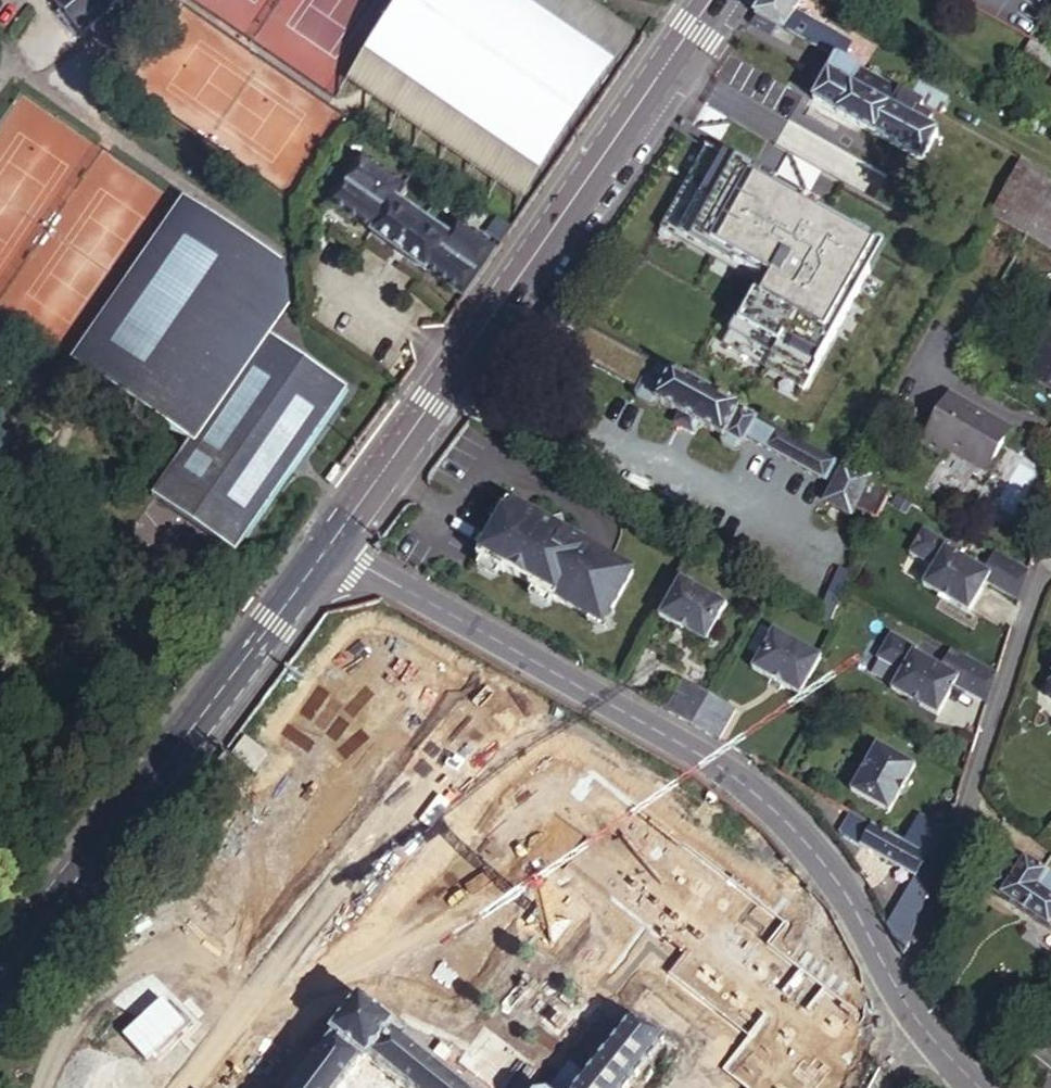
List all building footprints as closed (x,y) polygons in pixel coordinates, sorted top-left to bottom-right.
[(80,32),(117,0),(54,0),(53,1),(80,32)] [(475,0),(406,0),(348,84),(395,116),(475,0)] [(590,0),(475,0),(395,116),(522,204),(640,35),(590,0)] [(751,16),(781,33),(793,15),(804,0),(762,0),(751,16)] [(793,15),(781,33),(834,62),(844,46),(846,44),(793,15)] [(1031,39),(1021,58),(1050,75),(1050,50),(1031,39)] [(919,108),(834,62),(812,104),(896,150),(916,115),(919,108)] [(937,105),(931,115),(964,133),(974,117),(963,110),(965,105),(951,98),(944,109),(937,105)] [(916,115),(896,150),(921,164),(934,140),(923,133),(929,122),(916,115)] [(832,329),(879,243),(755,176),(758,170),(711,144),(682,197),(695,204),(688,218),(680,214),(673,227),(773,281),(766,293),(832,329)] [(467,296),(499,250),(462,224),(453,236),(401,200),(410,188),(369,158),(337,203),(467,296)] [(996,218),(1024,166),(1019,163),(991,216),(996,218)] [(1050,229),(1050,180),(1024,166),(996,218),(1043,244),(1050,229)] [(288,259),(206,197),(88,356),(193,433),(247,360),(270,328),(248,311),(288,259)] [(295,309),(288,259),(248,311),(270,328),(276,333),(295,309)] [(247,360),(325,418),(348,388),(276,333),(270,328),(247,360)] [(1046,348),(1029,378),(1050,390),(1050,351),(1046,348)] [(233,544),(325,418),(247,360),(193,433),(155,485),(233,544)] [(669,370),(656,364),(650,375),(649,377),(662,384),(669,370)] [(749,438),(758,420),(669,370),(662,384),(655,399),(720,436),(718,441),(738,452),(742,444),(745,446),(749,438)] [(649,377),(650,375),(644,372),(634,391),(635,396),(649,403),(653,402),(655,399),(662,384),(649,377)] [(1009,431),(947,397),(919,445),(941,457),(944,451),(984,473),(1009,431)] [(845,468),(758,420),(749,438),(835,486),(845,468)] [(853,515),(857,507),(870,482),(845,468),(835,486),(828,500),(853,515)] [(857,507),(880,520),(893,495),(870,482),(857,507)] [(562,521),(549,523),(508,500),(476,556),(502,571),(503,569),(529,584),(529,586),(554,600),(556,598),(593,619),(608,615),(633,570),(567,533),(562,521)] [(1011,598),(1027,568),(992,549),(982,569),(942,547),(945,542),(920,529),(907,554),(931,568),(921,587),(967,613),(984,584),(1011,598)] [(727,603),(679,576),(657,615),(704,641),(727,603)] [(800,695),(821,656),(775,630),(752,669),(800,695)] [(949,672),(939,666),(910,650),(913,645),(890,632),(876,657),(899,670),(888,689),(936,715),(953,684),(981,700),(995,672),(960,652),(949,672)] [(960,652),(950,646),(939,666),(949,672),(960,652)] [(318,658),(258,733),(290,758),(350,683),(318,658)] [(875,742),(849,790),(888,811),(914,764),(875,742)] [(902,840),(849,811),(840,827),(849,833),(847,837),(905,871),(914,847),(902,840)] [(917,813),(902,840),(914,847),(932,857),(947,829),(917,813)] [(914,847),(905,871),(882,924),(900,954),(937,860),(932,857),(914,847)] [(758,852),(725,897),(752,917),(785,872),(758,852)] [(1050,933),(1050,878),(1026,860),(1012,880),(1000,898),(1050,933)] [(985,889),(1000,898),(1012,880),(997,870),(985,889)] [(361,1003),(340,1030),(335,1036),(338,1039),(324,1056),(299,1087),(365,1087),(366,1087),(372,1085),(376,1087),(466,1087),(361,1003)] [(664,1043),(631,1024),(585,1081),(569,1068),(553,1087),(628,1087),(664,1043)]
